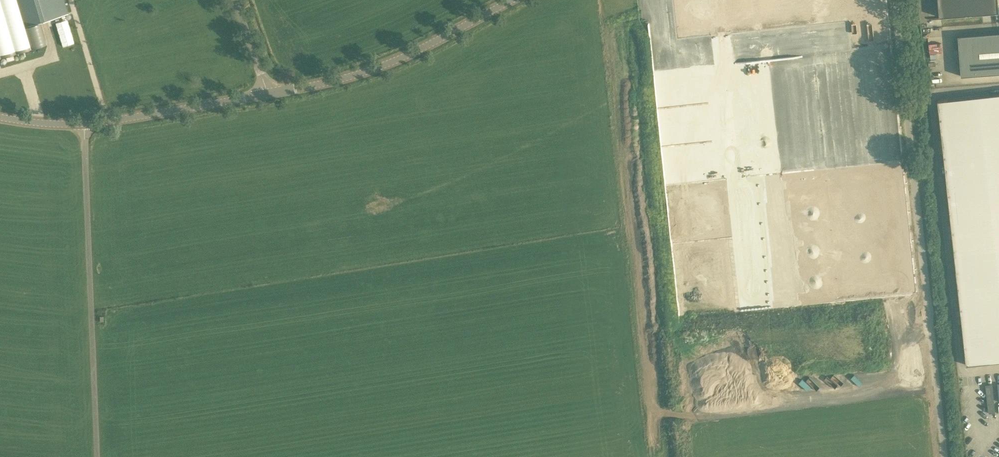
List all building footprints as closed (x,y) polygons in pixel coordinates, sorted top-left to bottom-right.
[(10,0),(0,0),(0,57),(47,44),(40,22),(18,28),(10,0)] [(68,13),(64,0),(10,0),(18,28),(40,22),(68,13)] [(939,17),(998,13),(998,0),(938,0),(939,17)] [(987,22),(987,23),(979,24),(979,33),(997,31),(996,21),(987,22)] [(958,36),(961,76),(998,73),(998,33),(958,36)] [(938,100),(967,365),(998,361),(998,94),(938,100)]
